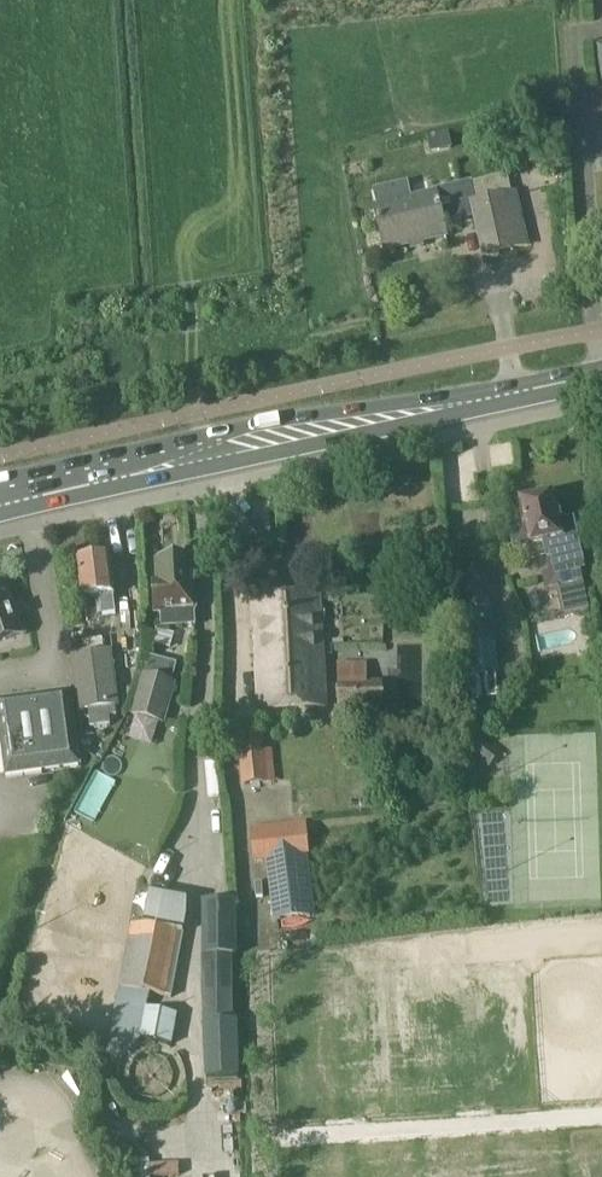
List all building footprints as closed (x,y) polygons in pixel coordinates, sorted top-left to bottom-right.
[(412,183),(372,191),(385,250),(446,236),(442,222),(475,214),(484,254),(527,244),(515,193),(512,194),(507,174),(414,197),(412,183)] [(550,498),(518,506),(523,526),(507,529),(512,551),(543,544),(547,560),(551,559),(555,578),(583,571),(572,522),(556,526),(550,498)] [(116,613),(113,594),(108,558),(77,562),(82,598),(100,595),(103,615),(116,613)] [(196,587),(194,561),(158,564),(160,584),(156,585),(158,612),(161,611),(162,627),(196,625),(194,609),(199,609),(197,587),(196,587)] [(487,568),(456,571),(468,673),(498,670),(487,568)] [(22,634),(5,583),(0,584),(0,642),(22,634)] [(260,712),(325,708),(319,596),(254,600),(260,712)] [(82,710),(120,704),(112,652),(74,657),(82,710)] [(593,653),(581,655),(583,663),(594,661),(593,653)] [(165,722),(175,683),(144,675),(134,714),(165,722)] [(343,710),(388,709),(388,682),(343,682),(343,710)] [(81,767),(71,690),(0,700),(0,741),(5,777),(81,767)] [(262,733),(236,734),(241,783),(274,779),(273,750),(262,751),(262,733)] [(496,748),(477,733),(469,740),(471,753),(484,762),(496,748)] [(311,916),(303,855),(310,854),(306,823),(254,830),(258,861),(272,859),(280,920),(311,916)] [(141,1037),(172,1042),(176,1017),(147,1012),(150,993),(172,997),(188,904),(152,898),(147,928),(131,925),(109,1053),(125,1055),(141,1037)] [(237,1082),(236,1023),(235,906),(205,907),(207,1082),(237,1082)]
